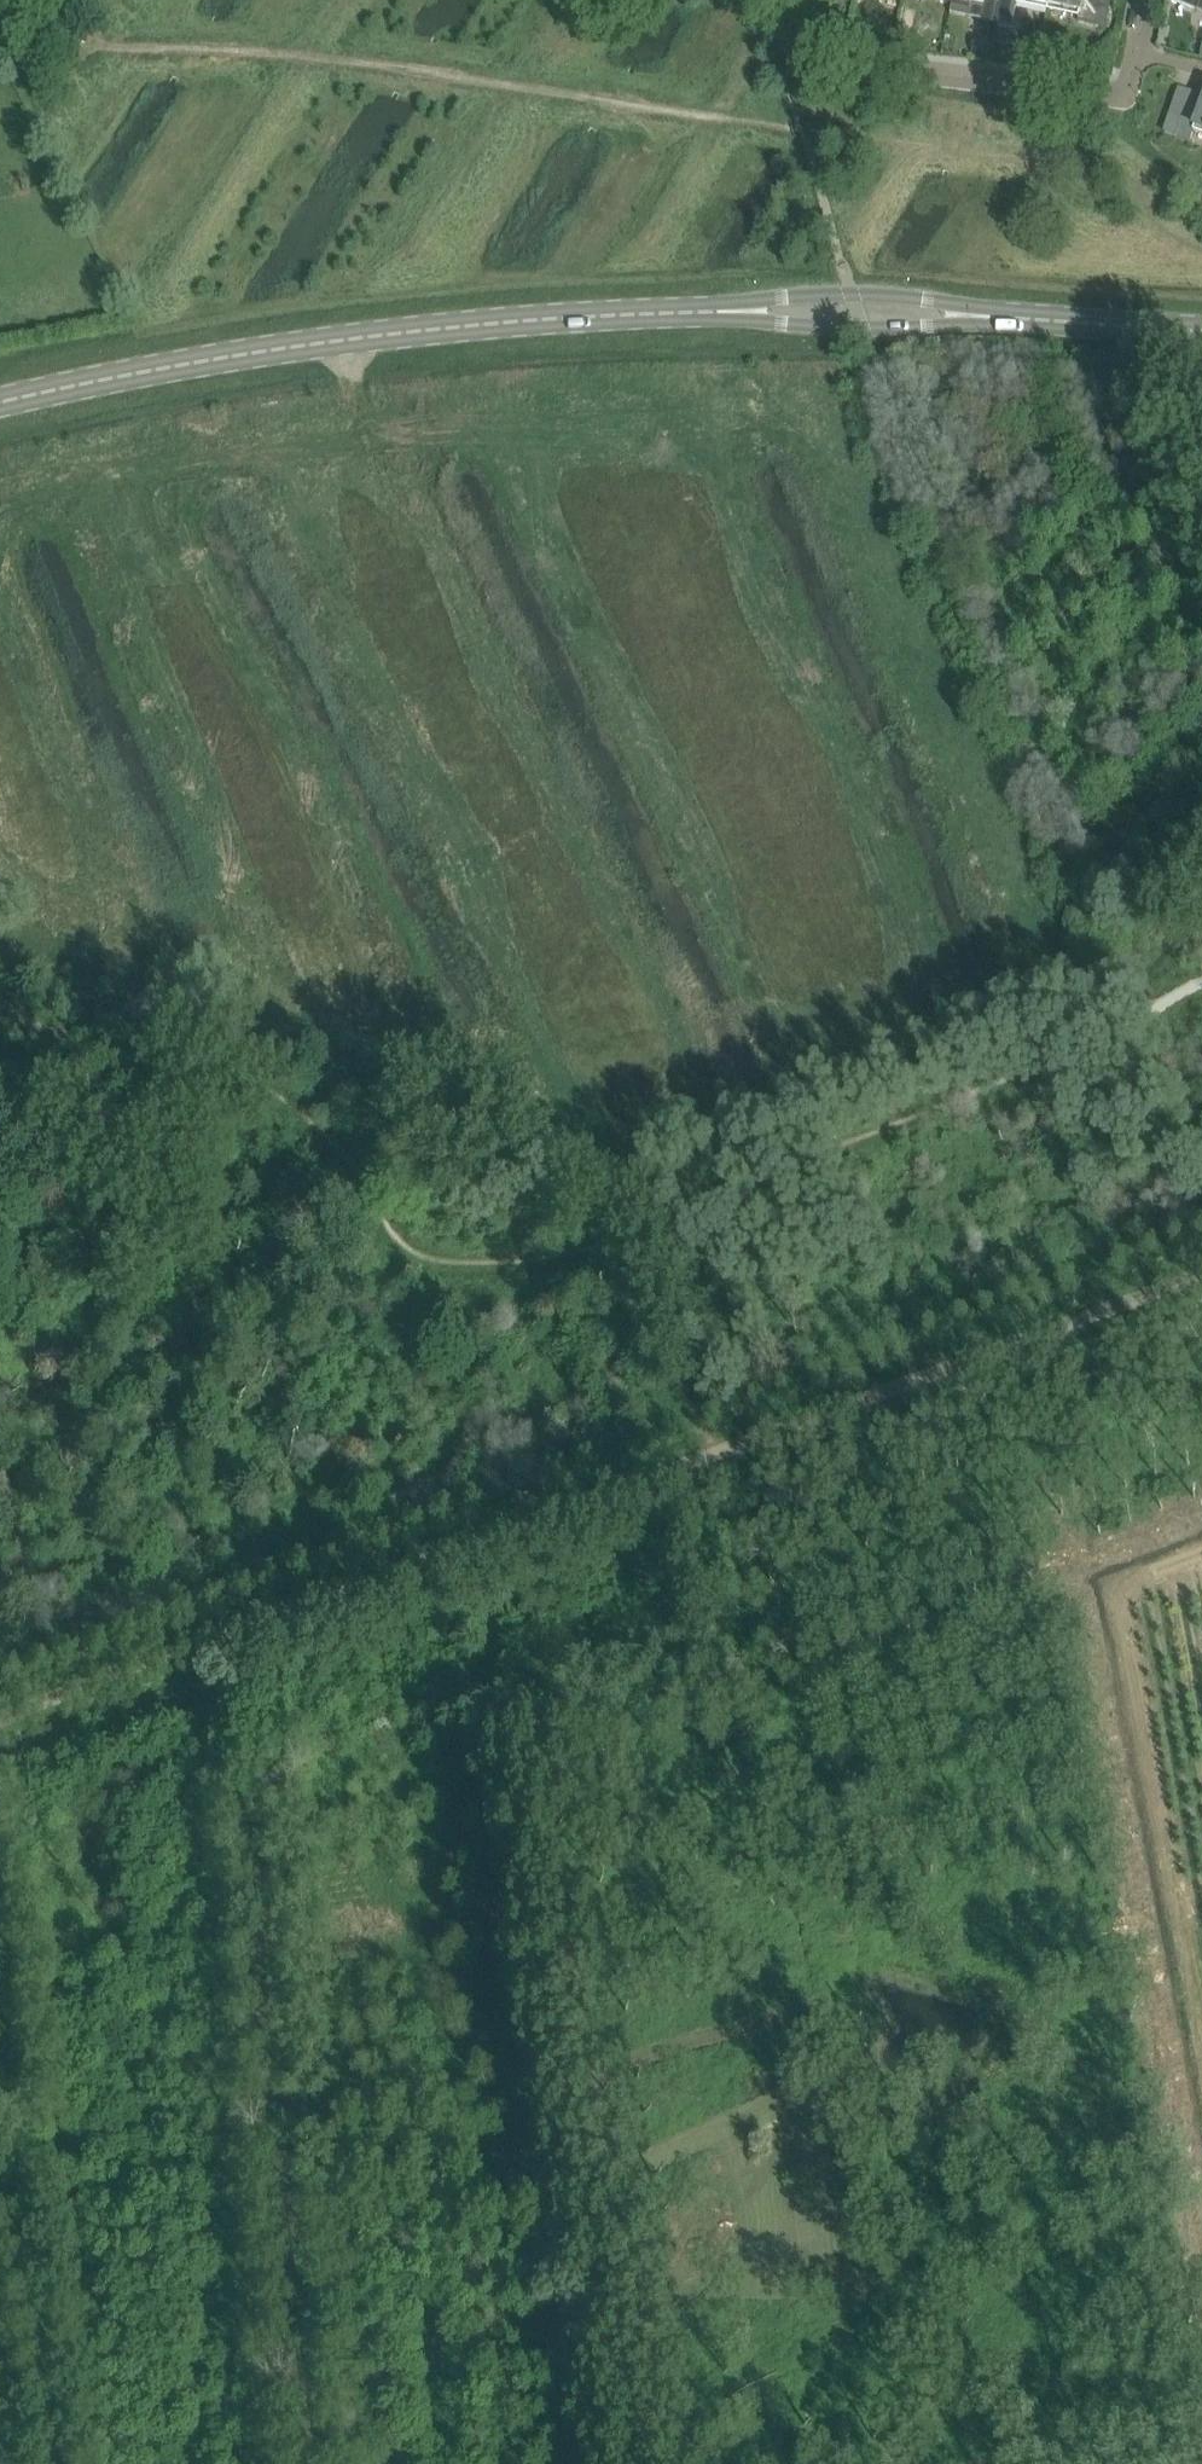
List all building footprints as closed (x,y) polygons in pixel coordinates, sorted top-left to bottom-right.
[(1001,3),(996,23),(1013,26),(1019,0),(1002,0),(1001,3)] [(1049,5),(1080,11),(1078,20),(1104,26),(1104,27),(1108,7),(1099,5),(1100,0),(1050,0),(1049,5)] [(1198,10),(1201,1),(1201,0),(1175,0),(1198,10)] [(912,29),(911,29),(909,29),(908,29),(906,29),(905,29),(904,30),(903,31),(902,32),(901,33),(901,35),(900,36),(900,37),(900,39),(901,40),(902,41),(902,43),(904,43),(905,44),(906,45),(907,45),(909,45),(910,45),(912,44),(913,44),(914,43),(915,42),(916,40),(916,39),(917,38),(917,36),(916,35),(916,34),(915,32),(914,31),(913,30),(912,29)] [(1196,128),(1201,130),(1201,97),(1191,93),(1192,92),(1191,91),(1182,116),(1172,113),(1166,132),(1176,136),(1177,134),(1192,139),(1196,128)]
